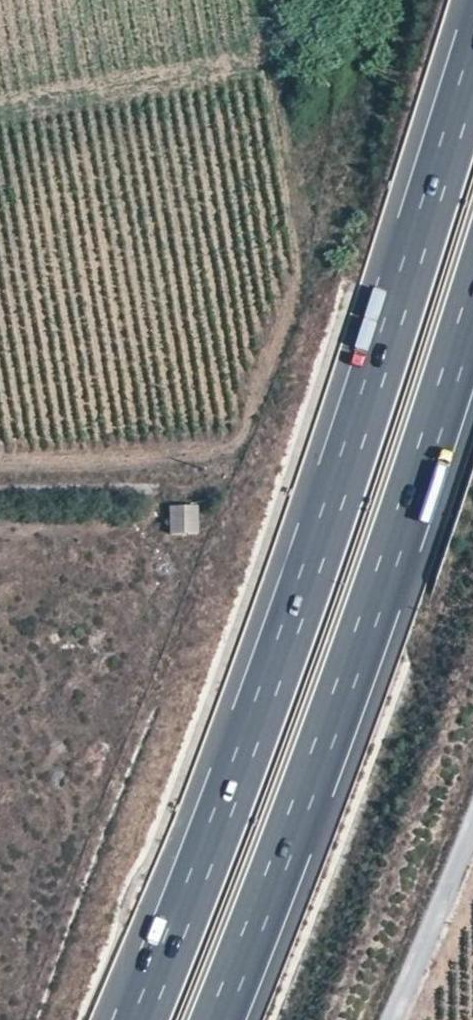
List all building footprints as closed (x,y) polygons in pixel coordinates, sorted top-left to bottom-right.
[(171,505),(173,532),(199,532),(198,504),(171,505)]
